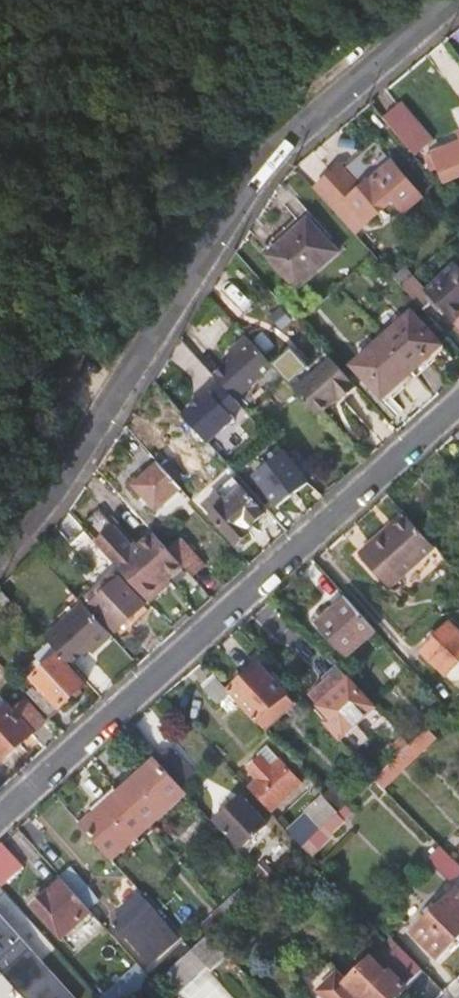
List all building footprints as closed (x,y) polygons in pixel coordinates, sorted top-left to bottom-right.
[(403,101),(383,118),(413,153),(433,137),(403,101)] [(424,195),(376,140),(345,168),(341,164),(315,188),(335,210),(355,233),(356,233),(396,198),(407,210),(424,195)] [(431,154),(445,183),(458,176),(458,143),(431,154)] [(262,249),(297,288),(339,250),(303,212),(262,249)] [(424,311),(435,301),(452,320),(458,314),(458,268),(455,263),(426,290),(413,275),(402,286),(424,311)] [(404,266),(393,275),(402,286),(413,275),(404,266)] [(234,314),(252,336),(263,326),(245,304),(234,314)] [(411,311),(381,337),(412,371),(442,344),(411,311)] [(412,371),(381,337),(350,365),(381,399),(412,371)] [(236,356),(214,375),(236,400),(273,367),(248,338),(232,352),(236,356)] [(331,357),(294,389),(317,416),(338,397),(341,400),(357,385),(331,357)] [(141,433),(153,449),(161,443),(148,427),(141,433)] [(261,447),(271,438),(263,431),(253,439),(261,447)] [(309,481),(282,451),(279,454),(273,447),(260,459),(265,466),(251,478),(278,507),(309,481)] [(202,467),(213,481),(225,469),(215,457),(202,467)] [(182,488),(158,462),(144,474),(141,470),(125,483),(144,505),(148,502),(156,511),(182,488)] [(201,503),(238,545),(252,532),(248,529),(265,514),(241,487),(239,490),(230,478),(201,503)] [(389,585),(434,547),(406,517),(395,526),(385,535),(381,530),(358,550),(389,585)] [(390,521),(381,530),(385,535),(395,526),(390,521)] [(171,549),(168,550),(182,566),(192,576),(204,565),(181,539),(177,544),(171,537),(173,535),(162,523),(155,531),(171,549)] [(114,524),(94,541),(111,561),(147,602),(161,591),(158,587),(167,579),(182,566),(168,550),(153,534),(136,549),(114,524)] [(96,575),(111,561),(94,541),(85,532),(70,546),(96,575)] [(170,583),(167,579),(158,587),(161,591),(170,583)] [(93,603),(117,630),(143,607),(119,580),(93,603)] [(2,606),(9,600),(1,591),(0,592),(0,604),(2,606)] [(53,619),(59,627),(85,605),(77,596),(53,619)] [(348,656),(376,631),(345,597),(318,622),(348,656)] [(59,627),(47,637),(53,644),(71,665),(96,643),(100,647),(112,636),(85,605),(59,627)] [(446,675),(458,663),(458,632),(449,622),(421,649),(446,675)] [(41,688),(30,697),(48,716),(86,681),(71,665),(53,644),(24,669),(41,688)] [(258,663),(228,692),(229,694),(256,723),(286,695),(258,663)] [(218,704),(229,694),(228,692),(213,676),(201,686),(218,704)] [(330,716),(323,722),(339,740),(376,706),(350,676),(318,704),(330,716)] [(43,722),(25,702),(13,713),(8,706),(0,713),(0,761),(43,722)] [(374,777),(382,786),(418,752),(419,754),(437,737),(427,727),(410,743),(408,745),(393,759),(374,777)] [(385,750),(393,759),(408,745),(401,736),(385,750)] [(192,772),(169,746),(154,759),(178,785),(192,772)] [(153,758),(115,791),(147,827),(185,793),(178,785),(153,758)] [(248,788),(269,811),(300,784),(279,761),(271,768),(264,760),(252,771),(259,779),(248,788)] [(115,791),(110,786),(88,806),(93,812),(78,825),(110,860),(147,827),(115,791)] [(332,787),(322,796),(337,812),(346,804),(347,803),(332,787)] [(305,811),(320,829),(337,812),(322,796),(305,811)] [(217,819),(242,847),(265,826),(240,798),(217,819)] [(351,810),(346,804),(337,812),(320,829),(301,847),(309,855),(345,820),(344,818),(351,810)] [(0,843),(0,881),(3,885),(26,865),(4,840),(0,843)] [(458,873),(458,865),(442,847),(429,858),(451,881),(458,873)] [(70,868),(59,877),(60,879),(88,908),(98,899),(70,868)] [(60,938),(91,912),(88,908),(60,879),(48,889),(39,896),(31,906),(60,938)] [(221,908),(228,916),(249,897),(241,888),(221,907),(221,908)] [(437,956),(458,935),(458,891),(457,889),(413,931),(437,956)] [(150,961),(179,935),(141,892),(119,911),(123,916),(113,926),(124,938),(127,935),(150,961)] [(0,915),(0,970),(3,973),(6,970),(19,983),(15,986),(24,996),(27,993),(32,997),(76,997),(0,915)] [(207,935),(193,949),(175,965),(181,971),(163,987),(173,997),(193,997),(200,991),(195,985),(227,956),(207,935)] [(388,935),(345,980),(338,972),(320,990),(328,997),(395,997),(423,970),(388,935)] [(184,940),(148,974),(156,983),(175,965),(193,949),(184,940)] [(3,973),(15,986),(19,983),(6,970),(3,973)] [(138,983),(146,992),(156,983),(148,974),(138,983)]
